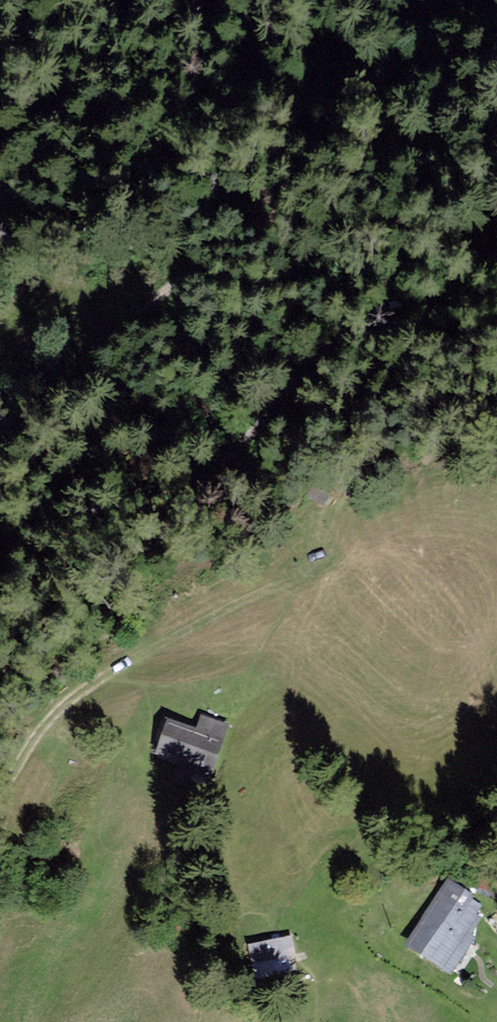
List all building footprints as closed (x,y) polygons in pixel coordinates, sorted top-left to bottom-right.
[(195,731),(164,721),(151,761),(212,781),(230,728),(199,718),(195,731)] [(448,876),(406,943),(448,969),(490,903),(448,876)] [(293,935),(248,944),(255,977),(300,967),(293,935)]
